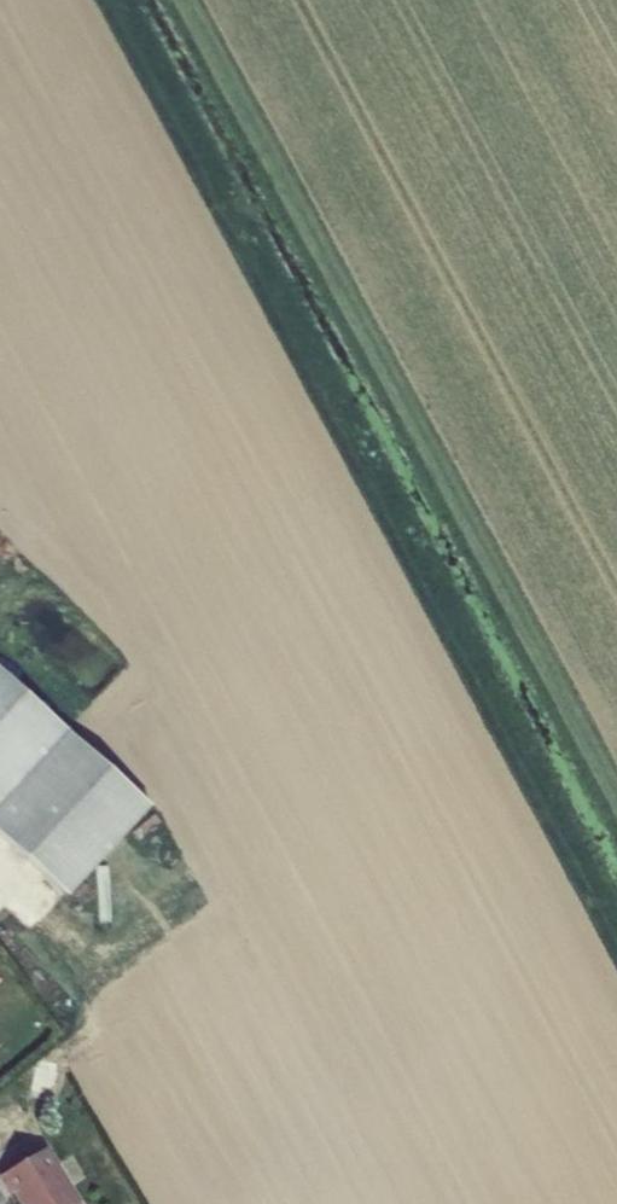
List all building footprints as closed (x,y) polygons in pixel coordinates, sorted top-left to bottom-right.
[(66,901),(148,814),(0,674),(0,839),(66,901)] [(0,1177),(0,1178),(11,1196),(15,1193),(21,1203),(78,1203),(45,1149),(0,1177)]
